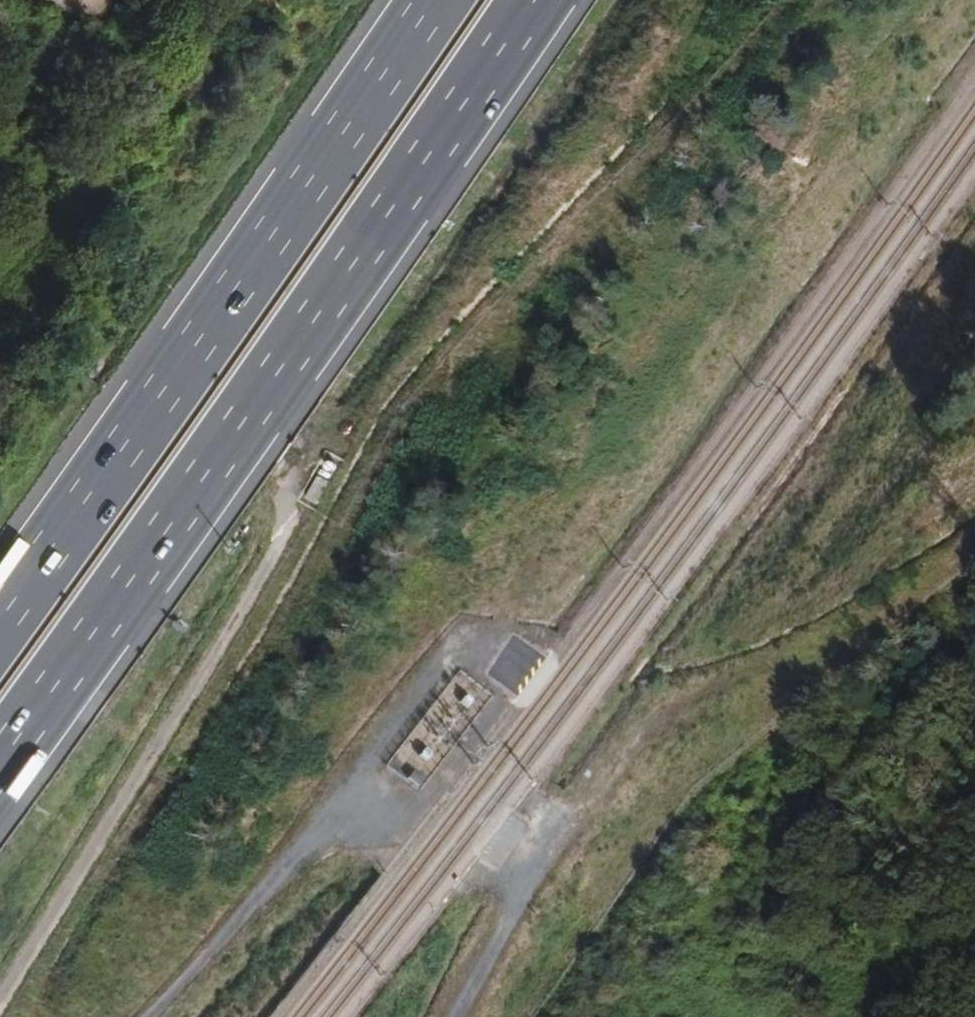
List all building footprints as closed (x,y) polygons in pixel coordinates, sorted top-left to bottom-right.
[(356,429),(348,425),(344,432),(352,436),(356,429)] [(339,467),(328,461),(325,467),(337,472),(339,467)] [(323,469),(320,475),(330,481),(334,475),(323,469)] [(319,503),(331,481),(320,475),(308,497),(319,503)] [(425,778),(413,768),(407,775),(420,784),(425,778)]
